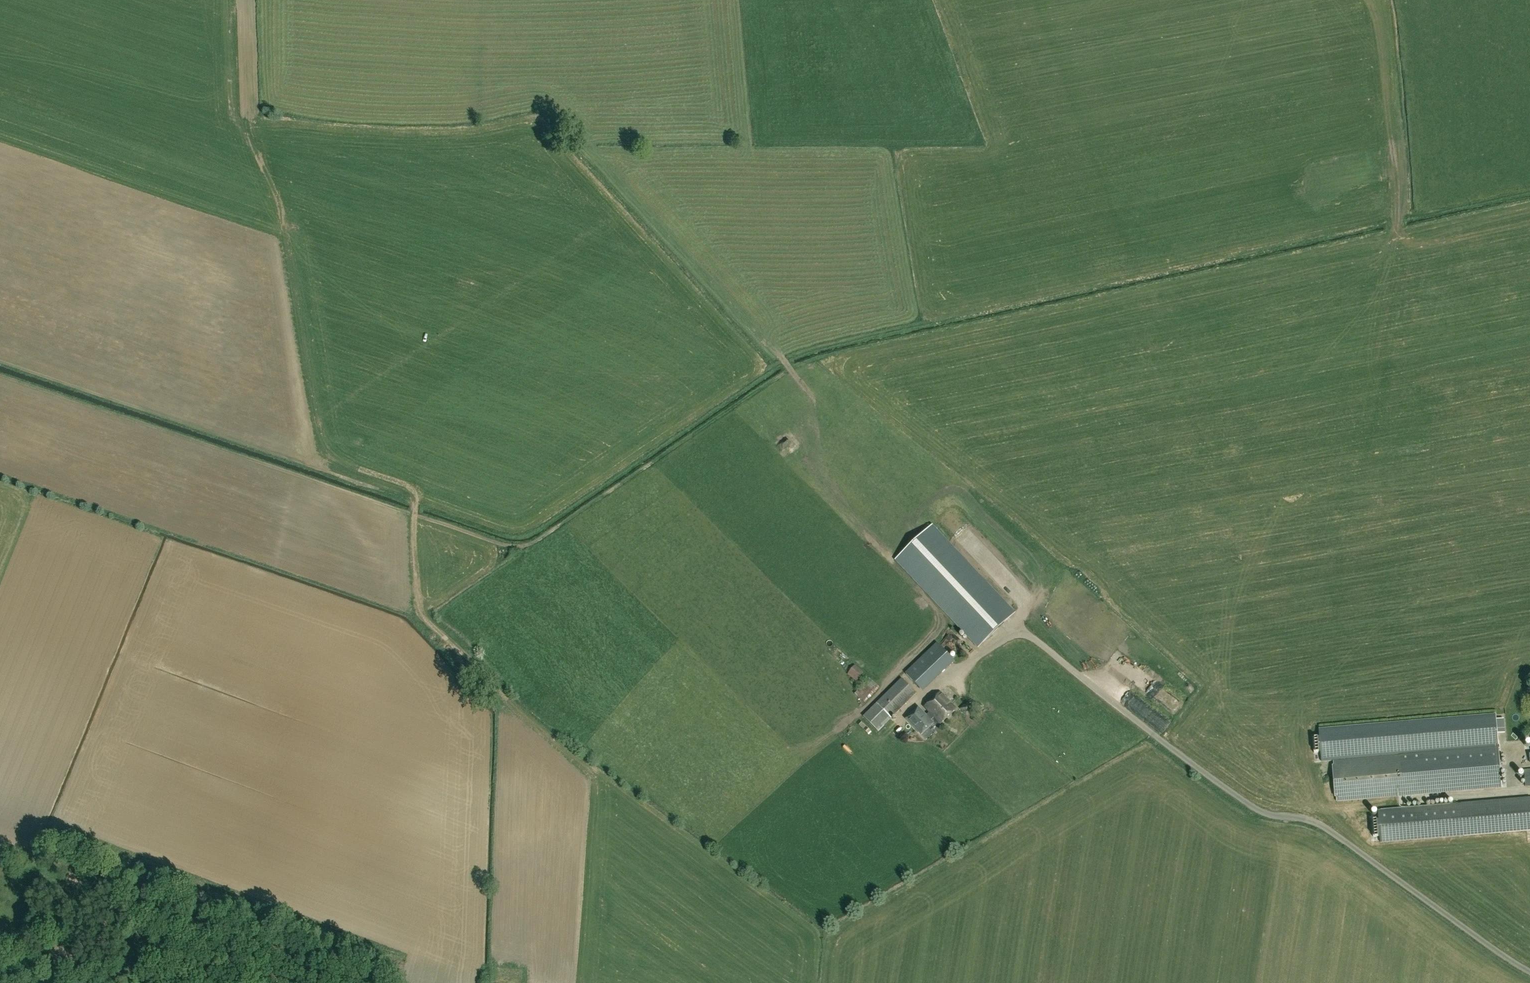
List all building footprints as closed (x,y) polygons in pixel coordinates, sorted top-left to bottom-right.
[(640,159),(640,168),(653,168),(652,159),(640,159)] [(978,647),(1015,613),(932,525),(896,560),(978,647)] [(937,642),(906,673),(921,688),(952,658),(937,642)] [(852,688),(862,697),(875,683),(865,673),(852,688)] [(878,703),(892,717),(917,692),(903,678),(878,703)] [(918,707),(906,719),(922,736),(934,723),(931,720),(935,717),(941,723),(957,708),(941,691),(925,706),(930,712),(927,715),(918,707)] [(892,717),(878,703),(863,716),(878,731),(884,724),(892,717)] [(1336,801),(1425,794),(1502,788),(1497,733),(1496,719),(1496,715),(1319,729),(1321,761),(1333,760),(1336,801)] [(1503,719),(1496,719),(1497,733),(1504,733),(1503,719)] [(897,728),(904,734),(911,726),(904,720),(897,728)] [(1461,804),(1378,810),(1380,842),(1529,831),(1529,798),(1461,804)]
